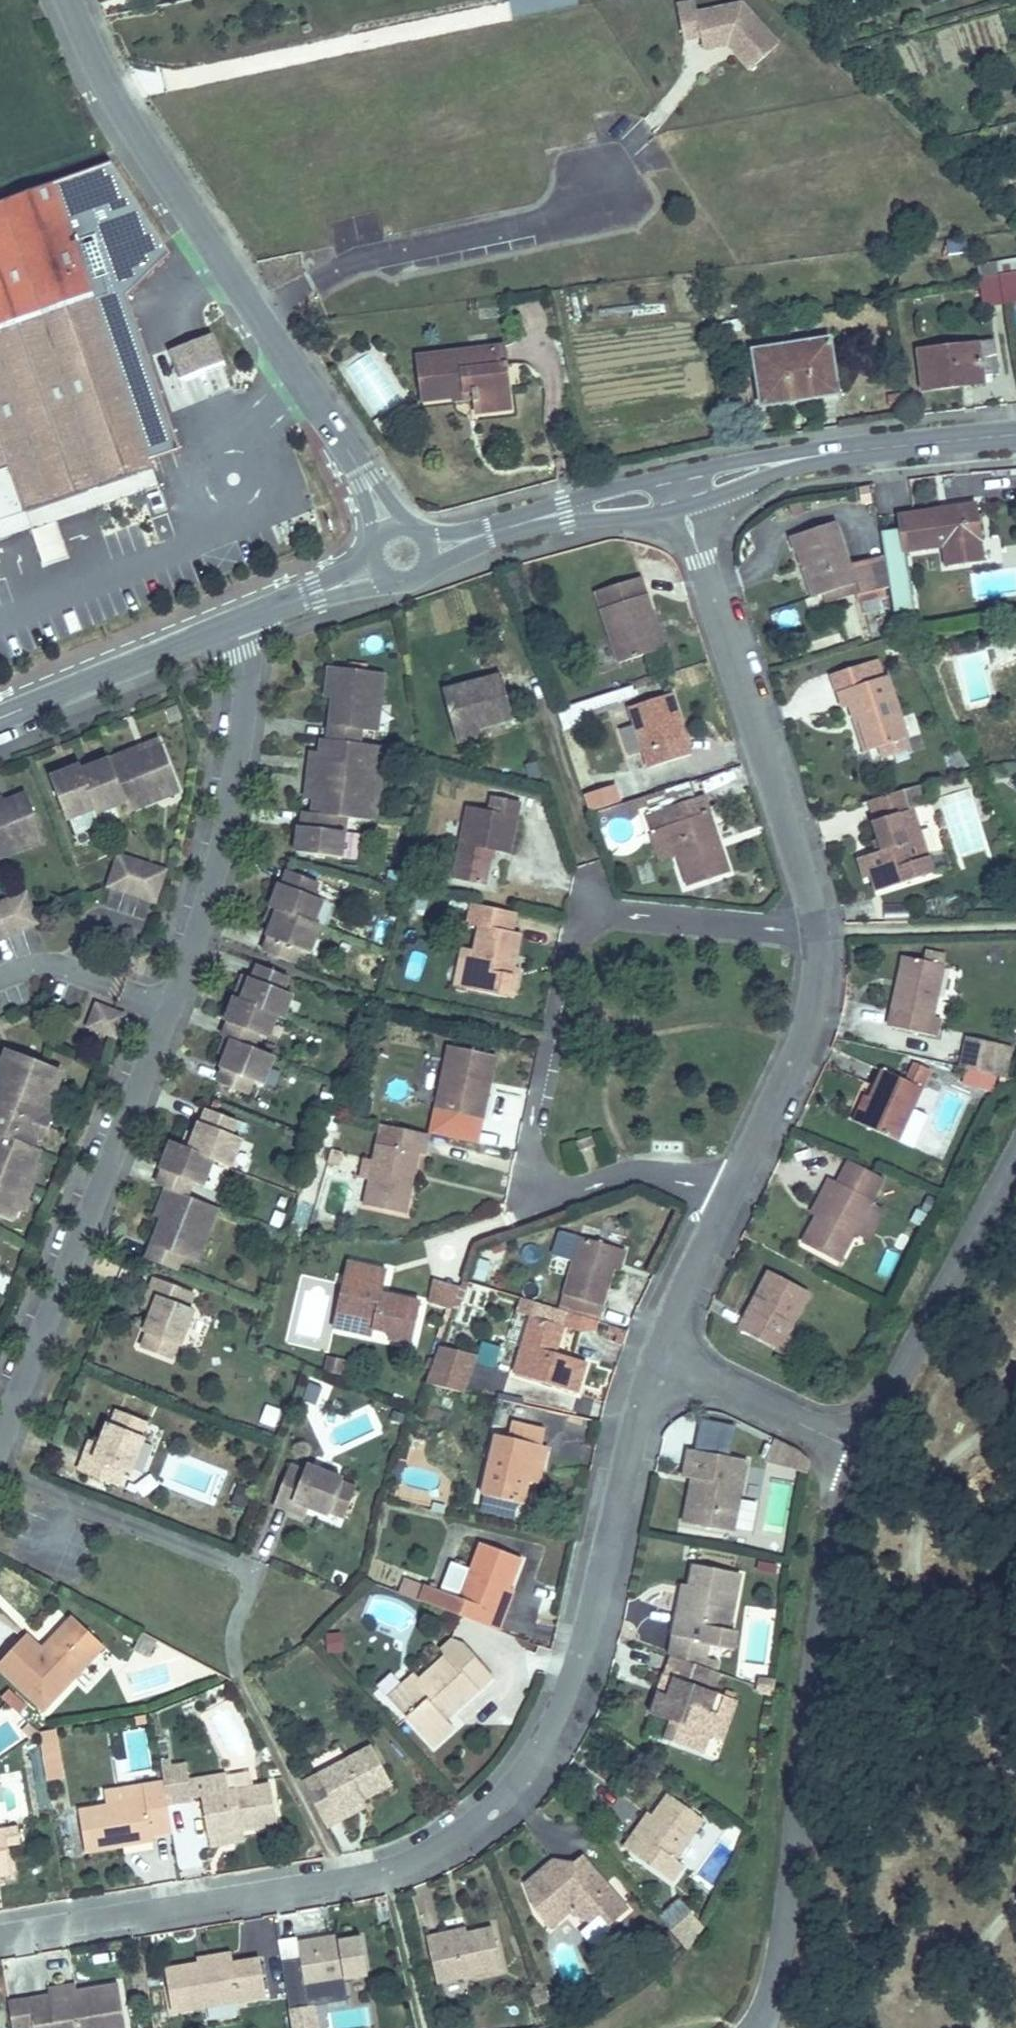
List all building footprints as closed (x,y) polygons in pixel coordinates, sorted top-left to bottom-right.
[(773,52),(737,10),(691,18),(689,7),(671,10),(678,45),(695,42),(715,39),(725,49),(722,51),(743,77),(773,52)] [(725,49),(715,39),(695,42),(697,56),(722,51),(725,49)] [(983,308),(1015,301),(1015,260),(975,268),(983,308)] [(155,476),(141,437),(84,270),(0,299),(0,529),(155,476)] [(209,347),(165,363),(176,390),(220,374),(209,347)] [(991,350),(910,362),(916,408),(964,401),(962,387),(995,382),(991,350)] [(830,352),(749,362),(757,422),(782,420),(782,408),(836,402),(830,352)] [(501,356),(416,364),(421,409),(471,404),(471,410),(477,410),(478,418),(515,415),(513,397),(521,395),(519,373),(504,375),(501,356)] [(985,518),(978,462),(906,471),(911,509),(944,504),(947,523),(985,518)] [(31,535),(44,573),(70,564),(58,527),(160,492),(155,476),(0,529),(0,546),(31,535)] [(830,554),(860,544),(841,483),(797,497),(801,515),(805,514),(811,530),(816,529),(825,555),(830,554)] [(892,521),(897,558),(914,557),(909,519),(892,521)] [(862,554),(860,544),(830,554),(833,564),(862,554)] [(645,610),(653,606),(642,573),(598,587),(622,660),(658,647),(645,610)] [(667,640),(653,606),(645,610),(658,647),(667,640)] [(386,636),(332,630),(329,660),(335,661),(340,661),(338,687),(332,686),(331,702),(325,701),(324,715),(323,723),(314,721),(311,752),(320,754),(319,762),(318,775),(309,774),(307,789),(304,789),(301,813),(347,818),(349,793),(339,792),(340,778),(380,782),(387,708),(363,705),(364,690),(380,692),(386,636)] [(846,668),(854,666),(860,683),(867,680),(877,710),(883,708),(887,718),(916,708),(891,634),(840,652),(846,668)] [(340,661),(335,661),(332,686),(338,687),(340,661)] [(460,734),(490,723),(492,729),(522,719),(506,672),(445,694),(460,734)] [(654,769),(695,755),(676,694),(634,707),(654,769)] [(82,721),(53,733),(70,775),(97,765),(99,769),(129,757),(132,766),(160,755),(155,742),(177,733),(163,699),(141,708),(139,704),(84,726),(82,721)] [(324,715),(315,714),(314,721),(323,723),(324,715)] [(619,729),(625,755),(638,752),(632,726),(619,729)] [(935,753),(929,735),(876,752),(883,771),(877,774),(893,823),(887,825),(893,842),(937,826),(915,759),(935,753)] [(26,805),(21,793),(43,784),(28,749),(7,759),(4,754),(0,755),(0,815),(26,805)] [(320,754),(311,752),(310,760),(319,762),(320,754)] [(488,847),(495,812),(515,816),(526,763),(495,756),(492,775),(470,770),(458,841),(488,847)] [(43,784),(21,793),(26,805),(47,796),(43,784)] [(616,787),(585,793),(589,810),(620,803),(616,787)] [(679,886),(721,872),(701,813),(660,827),(679,886)] [(272,913),(301,924),(307,910),(317,914),(328,886),(321,883),(329,861),(319,858),(324,844),(294,833),(289,847),(286,846),(278,870),(284,872),(279,886),(275,898),(277,898),(272,913)] [(154,905),(166,868),(115,852),(103,888),(154,905)] [(521,872),(477,864),(474,883),(487,886),(475,946),(515,955),(520,927),(526,894),(517,892),(521,872)] [(284,872),(278,870),(272,883),(279,886),(284,872)] [(228,1045),(258,1056),(263,1042),(273,1046),(283,1019),(262,1011),(268,997),(277,1001),(285,979),(292,982),(301,957),(291,953),(297,939),(267,927),(262,942),(258,941),(250,963),(244,960),(234,984),(238,985),(232,999),(235,1000),(242,1003),(236,1019),(231,1031),(233,1031),(228,1045)] [(258,941),(252,938),(244,960),(250,963),(258,941)] [(935,1037),(938,1020),(932,1019),(943,967),(902,958),(886,1026),(935,1037)] [(113,1043),(125,1014),(91,999),(78,1028),(113,1043)] [(242,1003),(235,1000),(230,1016),(236,1019),(242,1003)] [(492,1084),(496,1065),(494,1064),(499,1039),(503,1040),(506,1020),(459,1010),(447,1074),(492,1084)] [(54,1029),(21,1015),(18,1021),(52,1034),(54,1029)] [(18,1021),(0,1067),(0,1088),(21,1096),(19,1102),(26,1105),(23,1111),(0,1102),(0,1168),(1,1169),(0,1171),(0,1177),(25,1187),(31,1173),(26,1171),(44,1128),(48,1129),(54,1116),(47,1114),(51,1101),(48,1100),(55,1081),(59,1083),(69,1057),(65,1056),(73,1036),(54,1029),(52,1034),(18,1021)] [(73,1036),(65,1056),(69,1057),(77,1038),(73,1036)] [(998,1044),(969,1039),(964,1069),(993,1074),(998,1044)] [(907,1077),(923,1085),(930,1070),(913,1063),(907,1077)] [(893,1144),(918,1090),(878,1072),(853,1126),(893,1144)] [(160,1206),(155,1220),(190,1232),(194,1220),(209,1225),(229,1172),(199,1161),(204,1147),(214,1151),(224,1125),(241,1131),(252,1103),(242,1099),(247,1085),(217,1074),(212,1088),(210,1087),(205,1099),(200,1113),(194,1111),(183,1106),(172,1135),(174,1136),(169,1150),(173,1151),(163,1179),(169,1182),(174,1184),(165,1208),(160,1206)] [(59,1083),(55,1081),(48,1100),(51,1101),(53,1103),(61,1083),(59,1083)] [(0,1088),(0,1094),(1,1095),(0,1097),(0,1102),(23,1111),(26,1105),(19,1102),(21,1096),(0,1088)] [(439,1098),(391,1088),(375,1168),(416,1177),(429,1113),(436,1115),(439,1098)] [(205,1099),(199,1096),(194,1111),(200,1113),(205,1099)] [(914,1147),(926,1114),(912,1109),(900,1141),(914,1147)] [(48,1129),(44,1128),(26,1171),(31,1173),(37,1176),(54,1132),(48,1129)] [(880,1180),(842,1164),(830,1189),(823,1185),(814,1205),(820,1208),(799,1253),(835,1269),(880,1180)] [(174,1184),(169,1182),(160,1206),(165,1208),(174,1184)] [(585,1196),(567,1267),(575,1269),(606,1277),(625,1208),(585,1196)] [(4,1235),(8,1237),(13,1223),(0,1217),(0,1244),(4,1235)] [(342,1288),(356,1292),(360,1277),(354,1275),(357,1259),(362,1259),(365,1242),(362,1242),(365,1226),(357,1224),(342,1288)] [(360,1277),(356,1292),(418,1305),(428,1266),(383,1257),(384,1248),(392,1249),(395,1232),(365,1226),(362,1242),(365,1242),(362,1259),(357,1259),(354,1275),(360,1277)] [(4,1235),(0,1244),(0,1273),(14,1240),(8,1237),(4,1235)] [(207,1256),(168,1242),(162,1258),(171,1261),(159,1296),(162,1297),(156,1312),(183,1322),(188,1307),(194,1309),(207,1273),(201,1271),(207,1256)] [(561,1319),(575,1269),(567,1267),(543,1260),(522,1334),(581,1350),(591,1315),(579,1312),(575,1323),(561,1319)] [(606,1277),(575,1269),(561,1319),(575,1323),(579,1312),(585,1288),(603,1288),(606,1277)] [(783,1351),(791,1337),(785,1334),(805,1290),(763,1270),(752,1293),(760,1298),(749,1317),(741,1313),(734,1328),(783,1351)] [(458,1308),(463,1286),(433,1280),(429,1302),(458,1308)] [(471,1353),(485,1315),(446,1307),(432,1345),(471,1353)] [(103,1418),(97,1434),(136,1449),(141,1434),(148,1436),(161,1400),(155,1398),(160,1383),(134,1374),(129,1388),(125,1387),(112,1422),(103,1418)] [(533,1463),(542,1419),(551,1420),(553,1405),(506,1395),(494,1454),(533,1463)] [(715,1435),(708,1479),(746,1486),(759,1415),(697,1404),(693,1432),(703,1433),(715,1435)] [(259,1424),(274,1428),(279,1410),(265,1406),(259,1424)] [(302,1426),(288,1466),(304,1471),(307,1462),(342,1475),(344,1471),(358,1476),(368,1450),(353,1445),(355,1439),(319,1426),(317,1432),(302,1426)] [(696,1477),(708,1479),(715,1435),(703,1433),(696,1477)] [(769,1445),(765,1475),(799,1480),(803,1450),(769,1445)] [(340,1525),(356,1485),(342,1480),(327,1519),(340,1525)] [(790,1504),(792,1485),(773,1484),(772,1503),(790,1504)] [(524,1557),(537,1528),(497,1510),(487,1533),(475,1561),(464,1556),(442,1547),(435,1565),(516,1600),(524,1582),(516,1579),(524,1557)] [(696,1617),(729,1630),(732,1601),(721,1599),(724,1583),(751,1587),(761,1527),(711,1520),(703,1573),(698,1572),(691,1615),(696,1617)] [(475,1561),(487,1533),(475,1528),(464,1556),(475,1561)] [(524,1582),(533,1561),(524,1557),(516,1579),(524,1582)] [(721,1599),(732,1601),(749,1603),(751,1587),(724,1583),(721,1599)] [(117,1615),(82,1585),(57,1615),(39,1600),(11,1632),(63,1677),(87,1650),(117,1615)] [(432,1672),(422,1681),(448,1709),(468,1690),(462,1684),(506,1641),(474,1607),(461,1604),(453,1611),(461,1620),(431,1648),(421,1657),(432,1672)] [(743,1651),(748,1636),(729,1630),(696,1617),(689,1635),(698,1638),(690,1661),(680,1657),(673,1672),(696,1681),(689,1699),(727,1715),(736,1694),(751,1655),(743,1651)] [(698,1638),(689,1635),(680,1657),(690,1661),(698,1638)] [(401,1659),(422,1681),(432,1672),(421,1657),(431,1648),(422,1639),(401,1659)] [(765,1661),(751,1655),(736,1694),(751,1700),(765,1661)] [(11,1689),(0,1679),(0,1702),(11,1689)] [(53,1701),(43,1690),(36,1697),(44,1708),(53,1701)] [(380,1697),(315,1736),(338,1778),(368,1762),(363,1752),(374,1745),(399,1731),(380,1697)] [(57,1730),(38,1731),(41,1781),(60,1780),(57,1730)] [(236,1732),(198,1739),(201,1757),(215,1755),(223,1797),(257,1790),(291,1785),(283,1742),(241,1750),(236,1732)] [(168,1794),(185,1791),(175,1739),(160,1743),(163,1760),(141,1764),(93,1773),(100,1814),(138,1808),(137,1800),(168,1794)] [(163,1760),(160,1743),(138,1746),(141,1764),(163,1760)] [(380,1755),(374,1745),(363,1752),(368,1762),(380,1755)] [(719,1772),(720,1771),(684,1745),(655,1784),(649,1779),(637,1795),(685,1832),(700,1814),(693,1808),(719,1772)] [(32,1790),(18,1793),(21,1809),(35,1808),(32,1790)] [(225,1809),(260,1802),(257,1790),(223,1797),(225,1809)] [(26,1833),(21,1809),(18,1793),(0,1796),(0,1839),(26,1833)] [(170,1802),(168,1794),(137,1800),(138,1808),(170,1802)] [(571,1883),(590,1867),(614,1867),(621,1861),(631,1872),(647,1857),(599,1804),(589,1811),(598,1823),(589,1829),(577,1815),(549,1840),(549,1858),(571,1883)] [(0,1839),(0,1847),(1,1851),(28,1845),(26,1833),(0,1839)] [(701,1851),(684,1869),(704,1891),(721,1870),(701,1851)] [(614,1867),(590,1867),(610,1890),(631,1872),(621,1861),(614,1867)] [(316,1941),(384,1930),(377,1892),(325,1900),(323,1894),(308,1896),(316,1941)] [(679,1941),(700,1925),(679,1898),(658,1914),(679,1941)] [(187,1973),(273,1954),(266,1918),(239,1923),(237,1916),(177,1928),(187,1973)] [(281,1961),(299,1958),(295,1939),(278,1942),(281,1961)] [(47,1956),(50,1986),(74,1983),(77,2008),(143,1998),(135,1942),(89,1950),(90,1958),(72,1961),(70,1953),(47,1956)] [(323,1985),(317,1963),(300,1967),(306,1990),(323,1985)] [(74,1983),(50,1986),(55,2012),(77,2008),(74,1983)] [(315,2004),(286,2008),(289,2027),(319,2027),(315,2004)]
